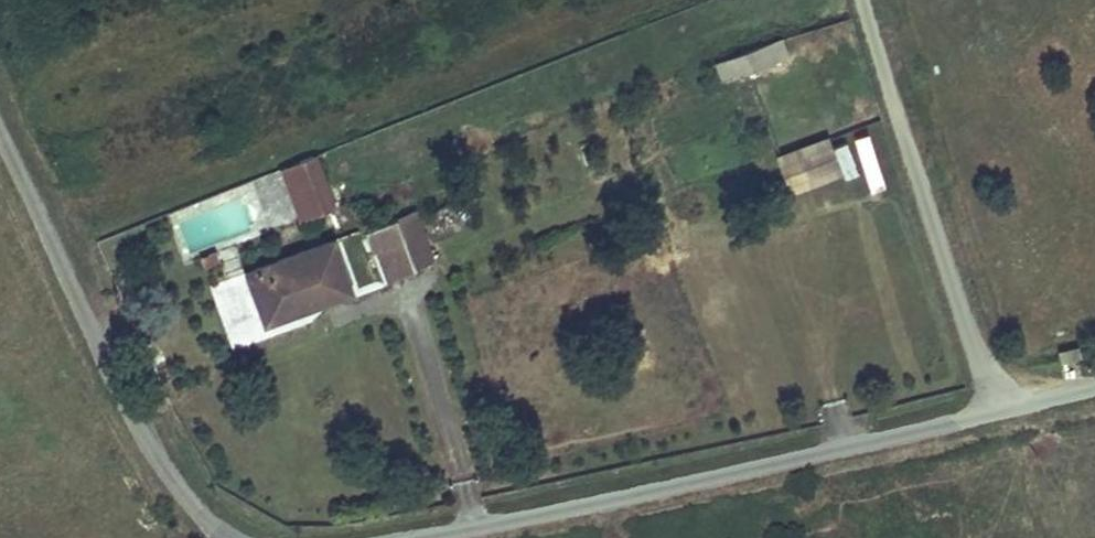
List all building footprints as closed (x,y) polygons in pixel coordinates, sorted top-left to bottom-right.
[(745,56),(751,73),(786,59),(780,43),(745,56)] [(745,56),(718,67),(724,83),(751,73),(745,56)] [(870,133),(855,136),(866,191),(881,188),(870,133)] [(834,152),(831,142),(780,160),(793,195),(843,177),(834,152)] [(850,146),(834,152),(843,177),(845,182),(861,177),(850,146)] [(300,221),(335,208),(316,159),(282,172),(300,221)] [(398,221),(414,265),(433,259),(417,215),(398,221)] [(366,233),(381,277),(414,265),(398,221),(366,233)] [(332,242),(250,275),(265,313),(301,299),(306,310),(352,291),(332,242)] [(222,254),(221,251),(197,259),(198,263),(201,269),(225,261),(222,254)] [(301,299),(265,313),(270,324),(306,310),(301,299)] [(1059,351),(1062,363),(1082,358),(1079,345),(1059,351)]
